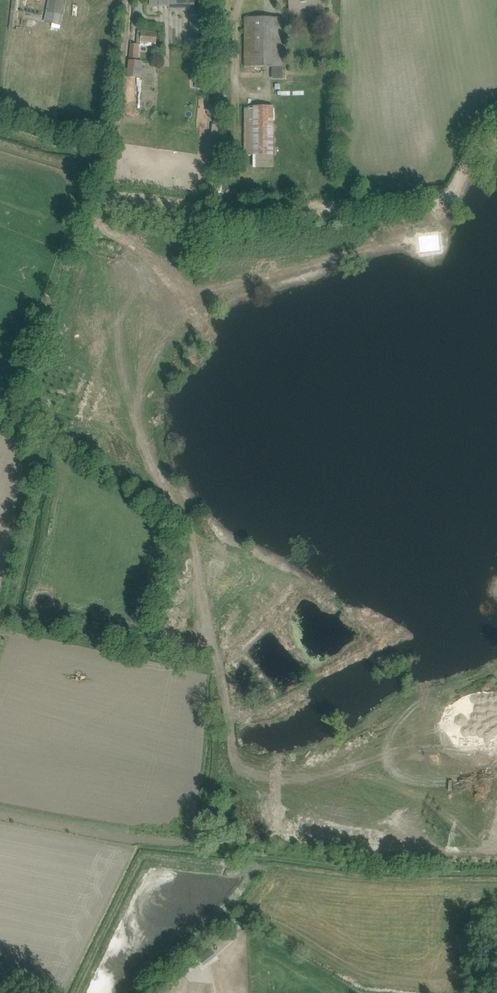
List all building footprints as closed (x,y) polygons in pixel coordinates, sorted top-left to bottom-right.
[(8,28),(21,29),(22,19),(18,19),(21,0),(12,0),(8,28)] [(45,22),(61,25),(66,0),(49,0),(45,22)] [(169,6),(169,9),(185,9),(185,7),(194,7),(194,8),(195,8),(194,0),(151,0),(151,6),(169,6)] [(300,10),(300,8),(310,8),(310,9),(318,9),(317,0),(290,0),(290,10),(300,10)] [(194,16),(190,16),(191,40),(210,40),(209,31),(212,31),(212,11),(209,11),(209,10),(194,10),(194,16)] [(245,18),(245,28),(245,66),(272,66),(272,75),(283,75),(283,67),(284,18),(245,18)] [(157,33),(138,31),(136,44),(130,43),(127,76),(141,77),(143,61),(138,60),(140,44),(156,46),(156,42),(157,33)] [(207,99),(206,110),(215,111),(216,97),(210,96),(210,99),(207,99)] [(244,105),(244,155),(273,154),(274,105),(244,105)] [(213,125),(212,134),(221,135),(222,126),(213,125)]
